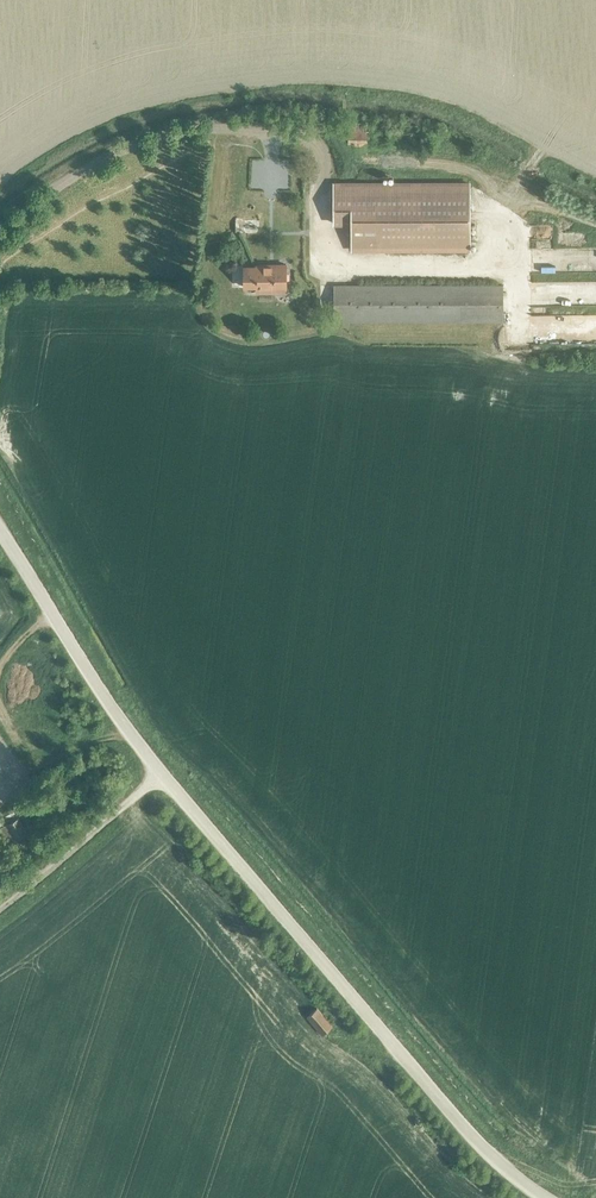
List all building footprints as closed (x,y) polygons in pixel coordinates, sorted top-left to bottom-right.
[(471,248),(470,183),(334,184),(334,223),(351,222),(352,249),(471,248)] [(287,292),(287,264),(257,265),(257,267),(245,267),(245,287),(257,286),(257,292),(287,292)] [(335,321),(504,321),(504,285),(334,285),(335,321)] [(540,320),(540,337),(552,337),(552,320),(540,320)] [(27,832),(16,813),(21,810),(20,809),(32,803),(28,796),(11,805),(16,813),(10,816),(12,820),(1,826),(7,836),(9,835),(12,841),(27,832)] [(323,1034),(333,1026),(318,1007),(308,1016),(323,1034)]
